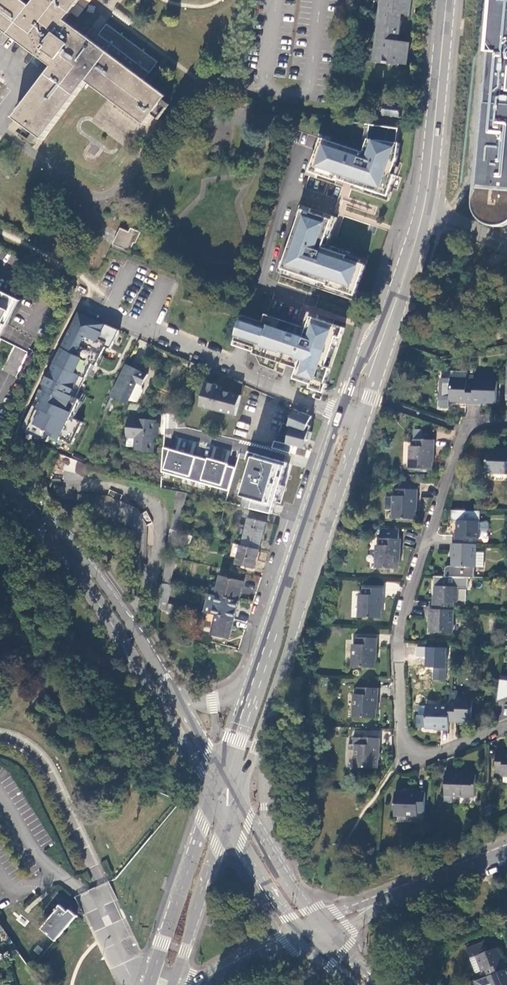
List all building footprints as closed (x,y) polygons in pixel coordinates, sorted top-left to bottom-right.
[(15,119),(25,127),(40,138),(43,141),(88,82),(146,126),(154,115),(164,101),(167,97),(145,80),(150,73),(151,74),(159,63),(108,24),(103,32),(101,31),(96,27),(87,38),(80,33),(75,39),(61,28),(82,0),(37,0),(32,8),(22,0),(0,0),(0,29),(53,69),(15,119)] [(375,62),(399,65),(399,64),(406,65),(409,42),(396,41),(397,35),(399,35),(401,15),(408,16),(411,0),(383,0),(375,62)] [(483,52),(490,53),(478,192),(477,195),(476,197),(476,199),(475,202),(475,205),(475,208),(477,213),(480,218),(483,221),(486,223),(488,224),(493,226),(495,226),(498,226),(501,226),(505,225),(506,225),(506,0),(488,0),(483,52)] [(96,27),(101,31),(110,20),(103,15),(94,26),(96,27)] [(170,105),(164,101),(154,115),(160,119),(170,105)] [(400,119),(401,119),(401,118),(402,118),(402,116),(401,116),(402,109),(404,109),(404,108),(402,107),(402,106),(401,106),(401,107),(394,106),(395,105),(393,105),(393,106),(387,105),(387,104),(386,104),(386,105),(384,105),(384,106),(385,106),(385,108),(384,108),(383,108),(382,109),(382,110),(382,111),(383,112),(384,112),(384,114),(383,114),(383,115),(384,115),(384,117),(385,117),(385,115),(392,116),(392,118),(393,118),(393,116),(400,117),(400,119)] [(394,174),(399,158),(401,143),(399,143),(400,129),(371,125),(369,139),(364,152),(322,138),(311,171),(354,186),(354,184),(390,196),(397,175),(394,174)] [(40,138),(25,127),(21,134),(35,145),(40,138)] [(303,210),(283,268),(329,284),(328,286),(357,296),(367,265),(348,259),(349,256),(324,247),(334,220),(303,210)] [(120,229),(112,245),(129,252),(134,243),(135,244),(140,233),(130,228),(128,232),(120,229)] [(14,298),(0,291),(0,327),(14,298)] [(79,312),(23,430),(49,442),(51,436),(61,440),(80,400),(76,398),(93,364),(97,366),(106,347),(111,349),(120,331),(79,312)] [(244,315),(236,341),(244,344),(256,348),(255,350),(292,363),(300,365),(295,379),(313,385),(312,387),(324,391),(332,369),(327,367),(338,338),(342,339),(346,328),(312,317),(307,332),(266,319),(265,322),(253,318),(244,315)] [(5,366),(18,372),(27,351),(14,345),(5,366)] [(200,373),(202,367),(192,362),(189,368),(200,373)] [(148,375),(127,365),(112,396),(120,399),(127,403),(129,403),(131,399),(139,382),(143,385),(148,375)] [(468,379),(468,374),(468,371),(452,370),(452,378),(468,379)] [(474,379),(474,375),(468,374),(468,379),(452,378),(442,378),(441,405),(451,405),(451,400),(467,400),(466,402),(473,403),(474,379)] [(497,380),(474,379),(473,403),(481,403),(481,401),(497,402),(497,380)] [(139,382),(131,399),(136,402),(138,401),(144,390),(143,388),(144,385),(143,385),(139,382)] [(200,406),(236,415),(241,396),(222,391),(223,387),(206,382),(200,406)] [(120,399),(112,396),(105,410),(107,411),(114,411),(120,399)] [(141,404),(129,403),(127,403),(127,411),(130,411),(140,412),(141,404)] [(288,445),(305,449),(307,439),(311,440),(312,431),(310,431),(312,426),(309,424),(313,416),(296,409),(289,425),(292,426),(288,445)] [(154,421),(155,412),(140,412),(130,411),(128,439),(136,439),(136,447),(136,451),(154,452),(156,421),(154,421)] [(127,446),(136,447),(136,439),(128,439),(127,446)] [(410,469),(432,470),(433,448),(434,448),(434,439),(414,439),(414,446),(410,446),(410,469)] [(163,472),(229,491),(236,468),(164,448),(163,472)] [(506,473),(506,450),(488,450),(487,472),(506,473)] [(59,468),(83,476),(87,464),(63,456),(59,468)] [(247,488),(245,497),(276,505),(282,485),(274,483),(276,476),(283,478),(287,466),(252,456),(243,487),(247,488)] [(413,480),(401,479),(400,487),(397,487),(397,494),(394,494),(393,517),(415,518),(415,496),(417,496),(417,488),(412,488),(413,480)] [(188,493),(177,490),(172,528),(178,530),(181,530),(188,493)] [(260,549),(266,523),(250,519),(243,545),(260,549)] [(455,536),(455,544),(475,545),(475,538),(479,538),(479,522),(457,521),(457,536),(455,536)] [(485,522),(479,522),(479,538),(485,538),(487,536),(487,524),(485,522)] [(178,530),(172,528),(169,549),(175,550),(178,530)] [(400,528),(382,528),(381,544),(378,544),(377,567),(399,568),(399,546),(401,546),(401,538),(400,538),(400,528)] [(455,544),(452,544),(451,551),(453,551),(452,566),(475,567),(475,552),(475,545),(455,544)] [(256,568),(260,549),(243,545),(238,564),(256,568)] [(468,577),(474,578),(475,567),(452,566),(449,566),(446,569),(445,577),(468,577)] [(218,596),(240,601),(244,581),(221,575),(216,595),(218,596)] [(457,587),(457,588),(468,588),(468,577),(445,577),(434,576),(434,585),(436,586),(457,587)] [(171,585),(164,583),(162,593),(170,594),(172,585),(171,585)] [(398,591),(399,583),(387,583),(387,591),(398,591)] [(433,602),(433,609),(453,610),(454,603),(456,603),(457,588),(457,587),(436,586),(435,602),(433,602)] [(359,617),(381,617),(381,595),(383,595),(383,588),(363,587),(363,594),(360,593),(359,617)] [(170,594),(162,593),(161,602),(168,603),(170,594)] [(235,619),(240,601),(218,596),(216,595),(211,594),(207,612),(217,615),(235,619)] [(453,610),(433,609),(430,609),(430,617),(432,616),(431,633),(453,633),(453,610)] [(231,638),(235,619),(217,615),(212,634),(231,638)] [(352,667),(375,667),(375,645),(377,645),(377,637),(357,637),(357,644),(353,644),(352,667)] [(433,667),(432,680),(445,681),(448,648),(416,645),(415,657),(424,657),(424,666),(433,667)] [(506,698),(506,676),(502,675),(498,702),(506,698)] [(353,717),(375,718),(376,696),(378,695),(378,688),(357,688),(357,694),(354,694),(353,717)] [(472,720),(473,698),(458,698),(458,690),(451,690),(450,705),(450,721),(457,722),(457,720),(472,720)] [(450,721),(450,705),(427,705),(427,706),(426,715),(419,715),(418,715),(417,727),(442,728),(442,730),(449,730),(450,721)] [(353,738),(353,745),(356,746),(356,768),(378,769),(378,747),(380,746),(380,739),(353,738)] [(356,746),(353,745),(348,745),(347,769),(356,768),(356,746)] [(506,776),(506,754),(504,754),(504,752),(496,752),(496,772),(503,772),(503,776),(506,776)] [(453,796),(475,797),(476,775),(454,774),(454,772),(447,772),(445,802),(453,802),(453,796)] [(394,814),(418,815),(418,812),(425,813),(426,792),(418,792),(418,794),(396,793),(394,814)] [(42,929),(57,941),(78,916),(70,910),(68,912),(60,905),(56,911),(57,911),(42,929)] [(489,976),(506,969),(506,968),(505,962),(503,963),(498,949),(487,953),(483,943),(467,949),(471,958),(477,956),(484,972),(486,971),(489,976)] [(471,958),(478,974),(484,972),(477,956),(471,958)] [(477,984),(506,984),(506,969),(489,976),(476,981),(477,984)]
